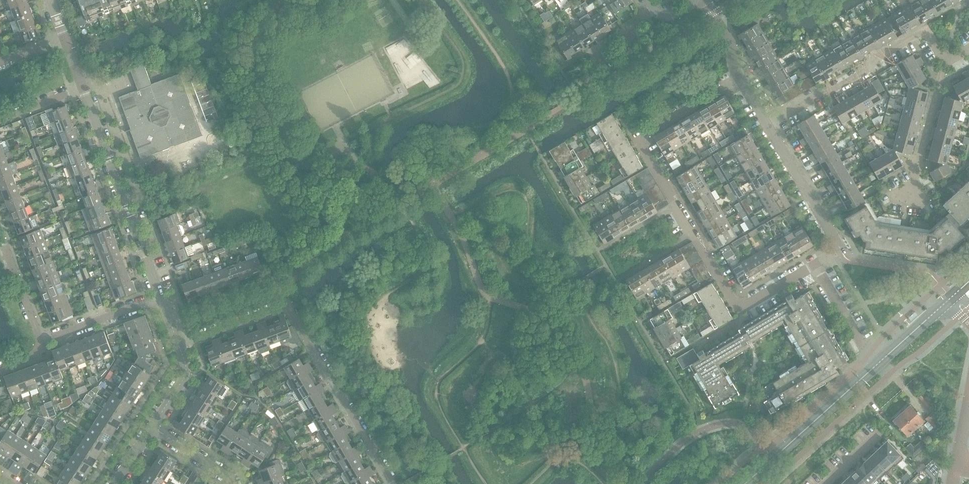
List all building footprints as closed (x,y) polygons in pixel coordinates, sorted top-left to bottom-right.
[(26,0),(8,0),(11,8),(27,2),(26,0)] [(92,0),(79,0),(86,20),(98,16),(92,0)] [(105,0),(92,0),(98,16),(109,12),(105,0)] [(118,0),(105,0),(109,12),(120,7),(118,0)] [(631,2),(630,0),(614,0),(608,4),(614,13),(631,2)] [(918,0),(916,0),(909,4),(920,24),(924,22),(923,20),(928,17),(918,0)] [(930,0),(918,0),(928,17),(934,14),(935,15),(938,13),(930,0)] [(942,0),(930,0),(938,13),(941,12),(940,10),(946,6),(942,0)] [(32,12),(30,7),(29,7),(27,2),(11,8),(16,19),(31,14),(31,13),(32,12)] [(920,24),(909,4),(900,9),(910,27),(916,24),(917,26),(920,24)] [(910,27),(900,9),(891,14),(902,34),(906,32),(905,30),(910,27)] [(610,29),(599,12),(590,18),(588,14),(603,37),(606,35),(605,33),(610,29)] [(35,25),(34,20),(35,19),(33,14),(32,14),(31,14),(16,19),(20,31),(35,25)] [(603,37),(588,14),(579,19),(582,23),(593,40),(598,37),(599,39),(603,37)] [(896,24),(891,16),(887,19),(892,27),(896,24)] [(897,37),(886,17),(876,23),(887,41),(892,37),(893,39),(897,37)] [(763,32),(756,21),(755,19),(750,22),(753,26),(738,35),(740,38),(742,37),(745,43),(763,32)] [(593,40),(582,23),(573,29),(585,48),(589,46),(587,44),(593,40)] [(745,23),(739,26),(743,31),(748,28),(745,23)] [(887,41),(876,23),(867,28),(879,48),(882,46),(881,44),(887,41)] [(41,35),(39,29),(37,30),(35,25),(20,31),(24,42),(40,36),(39,35),(41,35)] [(879,48),(867,28),(859,33),(869,51),(874,48),(876,50),(879,48)] [(585,48),(573,29),(565,34),(576,51),(581,48),(582,50),(585,48)] [(748,53),(768,41),(763,32),(745,43),(748,48),(746,49),(748,53)] [(869,51),(859,33),(850,38),(861,58),(865,56),(864,54),(869,51)] [(576,51),(565,34),(555,40),(568,59),(571,57),(570,55),(576,51)] [(861,58),(850,38),(841,43),(851,61),(857,58),(858,60),(861,58)] [(755,60),(773,50),(768,41),(748,53),(750,56),(752,55),(755,60)] [(851,61),(841,43),(832,49),(843,68),(847,66),(846,64),(851,61)] [(843,68),(832,49),(823,54),(833,72),(839,68),(840,70),(843,68)] [(759,70),(778,59),(773,50),(755,60),(759,66),(757,67),(759,70)] [(833,72),(823,54),(814,59),(826,79),(829,77),(828,75),(833,72)] [(900,72),(921,60),(920,57),(914,60),(911,54),(895,64),(900,72)] [(766,78),(784,67),(778,59),(759,70),(761,74),(763,72),(766,78)] [(826,79),(814,59),(805,64),(811,75),(815,82),(816,82),(821,79),(822,80),(826,79)] [(921,70),(918,66),(923,63),(921,60),(900,72),(905,80),(921,70)] [(201,135),(179,74),(151,85),(143,62),(129,67),(138,90),(119,97),(141,157),(201,135)] [(769,88),(789,76),(784,67),(766,78),(769,83),(767,84),(769,88)] [(810,74),(806,68),(798,72),(802,79),(810,74)] [(920,82),(925,79),(921,70),(905,80),(905,81),(909,88),(921,86),(920,82)] [(966,72),(963,73),(966,78),(961,81),(968,95),(968,77),(966,72)] [(815,82),(811,75),(807,78),(812,87),(817,84),(816,82),(815,82)] [(782,93),(787,90),(792,87),(794,85),(789,76),(769,88),(771,91),(773,90),(776,96),(782,93)] [(203,77),(191,81),(207,121),(218,117),(203,77)] [(812,87),(807,78),(802,81),(807,90),(812,87)] [(881,100),(869,79),(866,81),(869,86),(864,89),(873,105),(881,100)] [(807,90),(802,81),(797,84),(802,93),(807,90)] [(961,81),(953,86),(955,91),(953,94),(963,102),(968,98),(968,95),(961,81)] [(797,84),(794,85),(792,87),(797,96),(802,93),(797,84)] [(873,105),(864,89),(859,92),(856,86),(853,88),(866,109),(873,105)] [(925,101),(927,92),(922,90),(921,86),(909,88),(907,96),(925,101)] [(797,96),(792,87),(787,90),(792,99),(797,96)] [(866,109),(853,88),(850,90),(853,95),(848,98),(858,114),(866,109)] [(792,99),(787,90),(782,93),(782,94),(775,98),(780,106),(787,101),(792,99)] [(960,111),(963,102),(953,94),(950,98),(945,97),(942,106),(960,111)] [(735,113),(726,98),(725,95),(715,101),(725,118),(735,113)] [(858,114),(848,98),(844,101),(841,95),(838,97),(850,118),(858,114)] [(923,106),(925,101),(907,96),(904,105),(925,111),(926,107),(923,106)] [(850,118),(838,97),(835,99),(838,104),(832,107),(836,112),(842,123),(850,118)] [(725,118),(715,101),(707,106),(717,123),(725,118)] [(69,116),(65,105),(51,111),(46,112),(50,123),(55,121),(69,116)] [(924,114),(925,111),(904,105),(902,114),(920,119),(921,113),(924,114)] [(717,123),(707,106),(698,111),(709,128),(717,123)] [(958,120),(960,111),(942,106),(941,112),(938,111),(937,114),(958,120)] [(709,128),(698,111),(689,116),(699,134),(709,128)] [(601,132),(616,123),(615,120),(616,120),(612,113),(596,123),(601,132)] [(802,132),(818,123),(813,114),(792,127),(794,130),(799,127),(802,132)] [(918,124),(920,119),(902,114),(900,123),(920,128),(921,125),(918,124)] [(955,128),(958,120),(937,114),(936,117),(939,118),(937,124),(955,128)] [(73,127),(69,116),(55,121),(59,132),(73,127)] [(699,134),(689,116),(680,122),(690,139),(699,134)] [(690,139),(680,122),(672,127),(682,144),(690,139)] [(592,149),(622,131),(617,123),(616,123),(601,132),(598,133),(601,139),(590,145),(592,149)] [(806,139),(823,130),(818,123),(802,132),(806,139)] [(920,132),(920,128),(900,123),(897,132),(915,136),(917,131),(920,132)] [(953,137),(955,128),(937,124),(936,129),(933,128),(932,131),(953,137)] [(77,138),(73,127),(59,132),(63,143),(77,138)] [(682,144),(672,127),(663,131),(674,149),(682,144)] [(738,136),(746,132),(744,128),(736,132),(738,136)] [(811,147),(827,138),(823,130),(806,139),(807,140),(802,143),(803,146),(808,143),(811,147)] [(608,150),(611,149),(626,140),(627,140),(622,131),(592,149),(594,152),(605,145),(608,150)] [(674,149),(663,131),(654,137),(664,155),(674,149)] [(951,146),(953,137),(932,131),(931,135),(934,136),(933,141),(951,146)] [(914,142),(915,136),(897,132),(895,140),(913,145),(916,146),(917,142),(914,142)] [(736,154),(753,143),(748,134),(730,145),(736,154)] [(237,145),(234,135),(226,138),(230,147),(237,145)] [(81,148),(77,138),(63,143),(67,154),(81,148)] [(810,158),(832,146),(827,138),(811,147),(814,152),(809,155),(810,158)] [(617,158),(633,149),(631,146),(629,143),(629,142),(628,143),(626,140),(611,149),(617,158)] [(910,154),(913,145),(895,140),(893,148),(892,149),(902,156),(905,153),(910,154)] [(555,159),(570,150),(564,141),(549,150),(553,157),(555,159)] [(948,155),(951,146),(933,141),(931,146),(928,145),(927,149),(930,150),(948,155)] [(741,162),(758,152),(753,143),(736,154),(741,162)] [(711,153),(718,148),(716,144),(708,149),(711,153)] [(820,163),(837,153),(832,146),(810,158),(812,161),(817,158),(820,163)] [(560,168),(589,150),(587,147),(576,154),(573,148),(570,150),(555,159),(560,168)] [(85,159),(81,148),(67,154),(71,164),(85,159)] [(637,158),(636,155),(636,154),(636,155),(634,151),(633,149),(617,158),(622,167),(637,158)] [(703,157),(711,153),(708,149),(701,153),(703,157)] [(900,160),(902,156),(892,149),(885,153),(894,169),(902,165),(900,160)] [(583,165),(580,160),(591,154),(589,150),(560,168),(565,176),(580,167),(583,165)] [(946,163),(948,155),(930,150),(928,159),(933,160),(934,165),(946,163)] [(722,160),(717,152),(713,154),(718,162),(722,160)] [(746,171),(763,161),(758,152),(741,162),(746,171)] [(4,153),(0,155),(0,167),(14,162),(14,161),(8,163),(4,153)] [(820,174),(841,161),(837,153),(820,163),(823,168),(818,171),(820,174)] [(894,169),(885,153),(877,158),(888,177),(891,175),(889,172),(894,169)] [(716,164),(711,156),(707,158),(711,166),(716,164)] [(613,184),(642,167),(642,166),(637,158),(622,167),(619,168),(622,174),(611,181),(613,184)] [(888,177),(877,158),(869,163),(878,179),(883,176),(885,178),(888,177)] [(89,169),(85,159),(71,164),(75,175),(89,169)] [(751,180),(768,170),(763,161),(746,171),(751,180)] [(829,178),(846,169),(841,161),(820,174),(821,177),(827,173),(829,178)] [(14,162),(0,167),(0,179),(18,172),(14,162)] [(935,181),(951,171),(946,163),(934,165),(935,169),(930,172),(935,181)] [(675,174),(683,169),(681,165),(673,170),(675,174)] [(682,186),(700,175),(694,166),(677,176),(682,186)] [(580,167),(565,176),(567,179),(566,179),(566,180),(568,183),(570,186),(585,176),(580,167)] [(645,175),(651,172),(648,167),(647,167),(629,178),(631,183),(637,179),(637,180),(645,175)] [(93,181),(89,169),(75,175),(79,186),(93,181)] [(829,189),(850,177),(846,169),(829,178),(832,183),(827,186),(829,189)] [(756,189),(774,179),(768,170),(751,180),(756,189)] [(12,175),(18,172),(0,179),(0,186),(2,191),(17,185),(12,175)] [(640,185),(654,177),(651,172),(645,175),(637,180),(640,185)] [(687,194),(705,184),(700,175),(682,186),(687,194)] [(590,185),(585,176),(570,186),(571,188),(573,192),(574,192),(576,194),(590,185)] [(644,191),(657,183),(654,177),(640,185),(644,191)] [(839,194),(855,185),(850,177),(829,189),(831,192),(836,189),(839,194)] [(762,198),(779,187),(774,179),(756,189),(762,198)] [(738,187),(734,180),(730,182),(734,190),(738,187)] [(97,191),(93,181),(79,186),(83,196),(97,191)] [(620,189),(627,185),(625,181),(617,185),(620,189)] [(581,203),(611,186),(608,182),(597,189),(593,184),(590,185),(576,194),(576,195),(580,203),(581,203)] [(648,195),(660,188),(657,183),(644,191),(646,194),(647,193),(648,195)] [(692,203),(710,192),(705,184),(687,194),(692,203)] [(732,191),(728,184),(723,186),(728,194),(732,191)] [(21,196),(17,185),(2,191),(6,201),(21,196)] [(612,194),(620,189),(617,185),(610,189),(612,194)] [(838,205),(860,192),(855,185),(839,194),(842,199),(836,202),(838,205)] [(962,186),(942,204),(951,214),(957,221),(961,226),(968,219),(968,193),(962,186)] [(743,195),(738,187),(734,190),(739,197),(743,195)] [(767,207),(784,196),(779,187),(762,198),(767,207)] [(651,201),(664,193),(660,188),(648,195),(651,201)] [(101,201),(97,191),(83,196),(87,207),(101,201)] [(736,199),(732,191),(728,194),(732,201),(736,199)] [(698,212),(715,201),(710,192),(692,203),(698,212)] [(856,205),(864,201),(866,199),(866,198),(864,199),(860,192),(838,205),(840,208),(845,204),(848,210),(856,205)] [(657,211),(654,206),(651,201),(648,195),(647,193),(646,194),(638,198),(645,210),(649,216),(657,211)] [(654,206),(667,198),(664,193),(651,201),(654,206)] [(25,207),(21,196),(6,201),(10,212),(25,207)] [(772,215),(790,205),(784,196),(767,207),(772,215)] [(649,216),(645,210),(638,198),(629,204),(639,222),(649,216)] [(657,211),(669,204),(670,203),(667,198),(654,206),(657,211)] [(749,205),(745,199),(741,201),(745,208),(749,205)] [(101,201),(87,207),(82,208),(86,220),(105,213),(101,201)] [(703,221),(720,210),(715,201),(698,212),(703,221)] [(949,251),(964,236),(953,224),(957,221),(951,214),(932,231),(929,232),(908,229),(905,229),(900,228),(881,225),(879,224),(877,223),(864,201),(856,205),(858,210),(844,218),(855,237),(859,234),(863,240),(866,240),(864,248),(875,250),(902,254),(936,259),(937,251),(940,252),(945,247),(949,251)] [(743,209),(739,202),(734,205),(738,211),(743,209)] [(581,212),(589,207),(586,203),(579,208),(581,212)] [(639,222),(629,204),(619,209),(630,227),(639,222)] [(29,217),(25,207),(10,212),(14,223),(29,217)] [(785,216),(793,212),(791,207),(783,212),(785,216)] [(630,227),(619,209),(610,215),(621,232),(630,227)] [(708,229),(726,219),(720,210),(703,221),(708,229)] [(111,223),(107,212),(105,213),(86,220),(90,231),(111,223)] [(176,224),(172,214),(158,219),(162,230),(176,224)] [(621,232),(610,215),(601,220),(612,238),(621,232)] [(759,223),(755,215),(750,218),(755,225),(759,223)] [(33,228),(29,217),(14,223),(19,234),(33,228)] [(776,222),(773,218),(767,222),(769,226),(776,222)] [(713,238),(731,228),(726,219),(708,229),(713,238)] [(753,227),(748,219),(744,221),(749,229),(753,227)] [(612,238),(601,220),(593,225),(604,243),(612,238)] [(184,234),(184,232),(182,226),(179,224),(177,225),(176,224),(162,230),(166,241),(173,238),(184,234)] [(758,232),(765,228),(763,224),(756,228),(758,232)] [(813,244),(802,226),(793,232),(804,249),(813,244)] [(114,237),(111,227),(96,232),(100,243),(114,237)] [(719,247),(736,237),(731,228),(713,238),(719,247)] [(750,237),(758,232),(756,228),(748,233),(750,237)] [(44,240),(40,229),(34,231),(20,236),(24,248),(44,240)] [(804,249),(793,232),(784,237),(795,255),(804,249)] [(184,246),(181,236),(183,235),(184,234),(173,238),(166,241),(170,251),(184,246)] [(118,248),(114,237),(100,243),(104,254),(118,248)] [(795,255),(784,237),(776,242),(786,260),(795,255)] [(741,243),(738,239),(731,243),(734,247),(741,243)] [(48,250),(44,240),(24,248),(28,258),(48,250)] [(682,254),(695,247),(692,241),(692,242),(679,249),(682,254)] [(786,260),(776,242),(767,247),(777,265),(786,260)] [(188,256),(194,253),(191,245),(185,247),(184,246),(170,251),(174,263),(189,258),(188,256)] [(722,254),(730,249),(728,245),(720,249),(722,254)] [(685,260),(698,252),(695,247),(682,254),(685,260)] [(777,265),(767,247),(758,252),(769,270),(777,265)] [(118,248),(104,254),(99,255),(103,266),(123,259),(118,248)] [(685,260),(682,254),(679,249),(670,254),(681,272),(689,267),(688,265),(685,260)] [(52,261),(48,250),(28,258),(32,269),(52,261)] [(688,265),(701,257),(698,252),(685,260),(688,265)] [(769,270),(758,252),(749,258),(760,275),(769,270)] [(681,272),(670,254),(661,259),(672,277),(681,272)] [(263,270),(258,256),(246,260),(251,275),(263,270)] [(691,270),(704,262),(701,257),(688,265),(689,267),(691,270)] [(760,275),(749,258),(741,263),(751,280),(760,275)] [(126,269),(123,259),(103,266),(107,277),(126,269)] [(672,277),(661,259),(653,264),(663,282),(672,277)] [(251,275),(246,260),(236,264),(241,279),(251,275)] [(57,272),(52,261),(32,269),(36,280),(57,272)] [(186,261),(175,265),(177,271),(188,267),(186,261)] [(694,275),(707,267),(704,262),(691,270),(694,275)] [(751,280),(741,263),(731,268),(742,286),(751,280)] [(241,279),(236,264),(225,268),(230,283),(241,279)] [(663,282),(653,264),(644,270),(655,287),(663,282)] [(697,280),(710,272),(707,267),(694,275),(697,280)] [(230,283),(225,268),(215,272),(220,286),(230,283)] [(131,281),(126,269),(107,277),(111,288),(131,281)] [(655,287),(644,270),(636,275),(645,290),(646,292),(655,287)] [(55,285),(54,281),(59,279),(57,272),(36,280),(41,291),(55,285)] [(220,286),(215,272),(204,276),(209,290),(220,286)] [(694,289),(713,278),(713,277),(710,272),(697,280),(698,281),(692,285),(694,289)] [(645,290),(636,275),(626,280),(636,298),(646,292),(645,290)] [(209,290),(204,276),(193,280),(199,294),(209,290)] [(199,294),(193,280),(185,283),(183,278),(177,280),(181,292),(184,291),(187,299),(199,294)] [(137,291),(132,280),(131,281),(111,288),(115,299),(120,297),(137,291)] [(702,300),(716,291),(712,283),(711,283),(711,282),(681,300),(684,304),(695,297),(698,302),(702,300)] [(59,295),(55,285),(41,291),(45,301),(59,295)] [(683,296),(690,291),(688,287),(680,292),(683,296)] [(707,309),(722,300),(721,297),(719,294),(718,294),(716,291),(702,300),(707,309)] [(676,300),(683,296),(680,292),(673,296),(676,300)] [(69,304),(65,293),(59,295),(45,301),(49,312),(69,304)] [(103,305),(98,293),(96,294),(92,295),(97,307),(103,305)] [(831,337),(820,317),(822,316),(812,299),(810,300),(805,293),(797,298),(795,296),(793,297),(791,294),(785,297),(787,300),(745,325),(738,329),(739,332),(704,353),(703,350),(696,353),(693,348),(676,358),(683,369),(689,365),(693,373),(691,374),(701,390),(704,389),(715,408),(723,403),(723,401),(729,397),(730,399),(739,393),(727,374),(725,375),(718,364),(725,360),(726,362),(742,352),(741,350),(749,345),(747,343),(753,340),(759,336),(760,338),(768,334),(777,328),(776,326),(782,322),(789,333),(787,334),(792,343),(794,341),(797,345),(795,347),(800,355),(802,354),(805,360),(789,370),(788,369),(779,375),(780,377),(757,391),(770,413),(794,399),(793,397),(800,393),(801,395),(818,385),(817,384),(823,380),(824,381),(838,373),(835,367),(846,361),(841,353),(843,352),(833,335),(831,337)] [(94,308),(90,296),(86,298),(84,298),(88,310),(94,308)] [(666,306),(663,302),(662,303),(659,298),(654,301),(659,310),(666,306)] [(727,309),(725,307),(726,306),(724,303),(722,300),(707,309),(712,318),(727,309)] [(673,317),(670,312),(682,305),(679,301),(649,319),(650,320),(654,328),(655,328),(670,319),(673,317)] [(73,314),(69,304),(49,312),(53,322),(67,317),(73,314)] [(702,336),(732,318),(727,309),(712,318),(709,320),(712,325),(700,332),(702,336)] [(644,319),(652,314),(649,310),(642,315),(644,319)] [(148,324),(145,315),(124,323),(128,331),(148,324)] [(299,340),(291,326),(288,327),(285,317),(280,318),(281,321),(274,324),(280,340),(282,344),(290,341),(292,342),(293,343),(295,342),(299,340)] [(659,337),(675,328),(670,319),(655,328),(656,330),(655,331),(656,331),(658,334),(658,335),(659,337)] [(280,340),(274,324),(267,326),(266,323),(262,325),(269,344),(280,340)] [(151,332),(148,324),(128,331),(131,340),(151,332)] [(269,344),(262,325),(257,327),(258,330),(251,332),(258,348),(259,352),(262,353),(269,350),(270,348),(269,344)] [(680,337),(675,328),(659,337),(661,340),(663,343),(663,344),(664,343),(665,346),(680,337)] [(112,351),(104,331),(95,334),(103,354),(112,351)] [(154,341),(151,332),(131,340),(134,349),(136,348),(153,342),(154,341)] [(258,348),(251,332),(245,335),(244,332),(239,333),(246,352),(258,348)] [(246,352),(239,333),(235,335),(236,338),(229,340),(235,357),(246,352)] [(671,355),(700,337),(698,333),(687,340),(684,335),(680,337),(665,346),(670,354),(671,355)] [(103,354),(95,334),(87,337),(94,357),(103,354)] [(94,357),(87,337),(78,340),(86,361),(94,357)] [(86,361),(78,340),(70,344),(78,364),(86,361)] [(235,357),(229,340),(222,343),(221,340),(217,342),(224,361),(235,357)] [(156,350),(153,342),(136,348),(139,356),(154,358),(152,352),(156,350)] [(224,361),(217,342),(212,344),(213,346),(206,349),(212,365),(224,361)] [(78,364),(70,344),(61,347),(69,367),(78,364)] [(69,367),(61,347),(52,350),(55,357),(60,370),(69,367)] [(155,366),(150,363),(154,358),(139,356),(134,363),(150,374),(155,366)] [(63,377),(60,370),(55,357),(47,360),(54,380),(55,380),(57,385),(64,382),(62,377),(63,377)] [(290,378),(308,367),(305,363),(303,365),(299,358),(284,367),(290,378)] [(54,380),(47,360),(38,363),(46,383),(54,380)] [(151,374),(150,374),(134,363),(133,362),(128,371),(146,382),(151,374)] [(46,383),(38,363),(30,366),(37,387),(46,383)] [(37,387),(30,366),(21,370),(29,390),(37,387)] [(311,379),(308,373),(310,371),(308,367),(290,378),(288,379),(287,382),(291,389),(293,390),(311,379)] [(104,376),(108,370),(108,368),(99,372),(102,378),(104,376)] [(29,390),(21,370),(13,373),(20,393),(29,390)] [(109,380),(114,373),(110,370),(105,378),(109,380)] [(146,382),(128,371),(123,378),(141,390),(146,382)] [(20,393),(13,373),(4,376),(12,396),(20,393)] [(229,388),(225,385),(210,376),(206,382),(204,380),(201,384),(222,398),(229,388)] [(141,390),(123,378),(118,386),(136,398),(141,390)] [(299,400),(320,388),(318,384),(315,385),(311,379),(293,390),(299,400)] [(222,398),(201,384),(198,388),(201,390),(197,396),(212,406),(218,396),(222,398)] [(88,390),(85,385),(76,389),(78,392),(79,394),(84,393),(88,390)] [(136,398),(118,386),(113,393),(131,405),(136,398)] [(323,400),(320,394),(322,392),(320,388),(299,400),(300,400),(302,399),(308,409),(323,400)] [(73,403),(79,397),(79,394),(78,392),(70,395),(71,398),(73,403)] [(131,405),(113,393),(108,401),(126,413),(131,405)] [(205,416),(212,406),(197,396),(193,402),(191,401),(188,405),(205,416)] [(68,406),(73,403),(71,398),(62,402),(65,408),(68,406)] [(126,413),(108,401),(104,399),(99,406),(121,420),(126,413)] [(314,419),(332,408),(330,405),(327,406),(323,400),(308,409),(314,419)] [(205,416),(188,405),(186,409),(188,410),(184,416),(199,426),(205,416)] [(924,420),(919,415),(910,405),(908,406),(907,406),(902,410),(903,411),(901,412),(915,428),(924,420)] [(121,420),(99,406),(103,409),(98,416),(116,428),(121,420)] [(336,420),(332,414),(335,413),(332,408),(314,419),(315,419),(312,421),(318,431),(336,420)] [(915,428),(901,412),(900,414),(899,413),(894,417),(895,418),(893,420),(907,435),(915,428)] [(946,420),(938,412),(933,417),(930,414),(925,418),(938,431),(948,422),(946,420)] [(116,428),(98,416),(93,424),(112,435),(116,428)] [(192,436),(199,426),(184,416),(180,422),(178,421),(175,425),(192,436)] [(324,441),(344,429),(342,425),(339,427),(336,420),(318,431),(317,435),(321,441),(324,441)] [(112,435),(93,424),(89,431),(107,443),(112,435)] [(226,449),(237,432),(226,425),(217,440),(223,444),(222,446),(226,449)] [(238,453),(249,435),(248,432),(243,428),(239,429),(237,432),(226,449),(230,451),(232,449),(238,453)] [(8,429),(7,430),(0,441),(0,450),(4,453),(16,434),(8,429)] [(348,441),(344,435),(347,433),(344,429),(324,441),(325,441),(327,440),(328,441),(326,442),(331,451),(332,449),(333,450),(348,441)] [(107,443),(89,431),(84,439),(102,450),(107,443)] [(12,458),(24,439),(16,434),(4,453),(12,458)] [(246,462),(259,441),(258,439),(252,435),(249,435),(238,453),(244,457),(242,459),(246,462)] [(19,462),(31,444),(24,439),(12,458),(19,462)] [(102,450),(84,439),(79,447),(97,459),(102,450)] [(887,440),(878,448),(894,465),(895,466),(895,465),(903,458),(896,450),(897,448),(892,444),(891,445),(887,440)] [(909,443),(904,447),(913,457),(923,448),(926,445),(923,441),(922,440),(914,447),(909,443)] [(268,458),(272,450),(272,447),(263,441),(259,442),(259,441),(246,462),(250,464),(252,462),(258,466),(265,456),(268,458)] [(339,461),(357,450),(354,446),(352,447),(348,441),(333,450),(333,451),(330,453),(329,456),(333,462),(336,463),(339,461)] [(27,467),(38,449),(31,444),(19,462),(27,467)] [(97,459),(79,447),(74,454),(92,466),(97,459)] [(878,448),(871,455),(884,469),(884,470),(886,472),(894,465),(878,448)] [(35,472),(46,454),(38,449),(27,467),(35,472)] [(177,460),(160,449),(157,453),(159,455),(155,461),(170,470),(177,460)] [(360,462),(357,456),(359,454),(357,450),(339,461),(345,471),(360,462)] [(92,466),(74,454),(69,462),(87,473),(92,466)] [(871,455),(863,463),(876,477),(879,474),(884,470),(884,469),(871,455)] [(283,474),(284,472),(280,461),(278,459),(270,462),(271,466),(260,470),(262,477),(260,478),(261,482),(283,474)] [(932,459),(926,465),(937,477),(939,467),(932,459)] [(164,480),(170,470),(155,461),(152,467),(149,465),(146,469),(164,480)] [(87,473),(69,462),(64,469),(82,481),(87,473)] [(348,483),(369,471),(366,466),(364,468),(360,462),(345,471),(342,473),(341,476),(345,482),(348,483)] [(855,470),(868,483),(876,477),(863,463),(855,470)] [(42,477),(47,469),(42,465),(36,473),(42,477)] [(923,470),(931,479),(930,483),(935,483),(936,478),(927,467),(923,470)] [(64,469),(59,477),(71,483),(80,483),(82,481),(64,469)] [(146,469),(144,473),(146,475),(142,481),(147,483),(161,483),(164,480),(146,469)] [(847,478),(853,483),(868,483),(855,470),(847,478)] [(369,476),(371,475),(369,471),(348,483),(370,483),(372,482),(369,476)] [(280,476),(283,474),(261,482),(262,483),(284,483),(280,476)]
